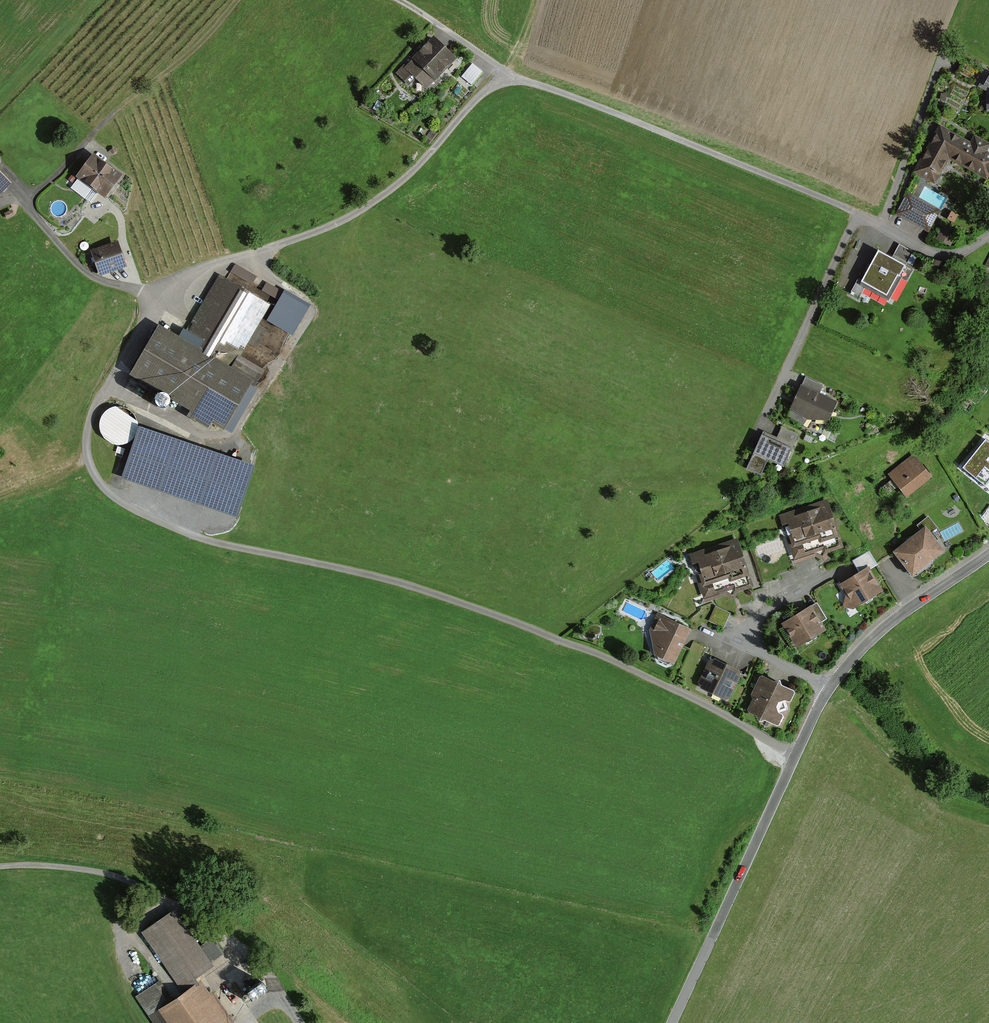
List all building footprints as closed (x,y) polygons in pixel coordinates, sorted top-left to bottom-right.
[(415,72),(427,85),(452,61),(432,40),(407,64),(407,63),(398,72),(407,80),(415,72)] [(473,63),(462,77),(473,85),(484,72),(473,63)] [(985,90),(986,110),(988,110),(988,72),(988,73),(985,72),(977,86),(985,90)] [(912,171),(933,182),(947,157),(985,178),(988,171),(988,153),(985,151),(988,144),(972,135),(968,142),(957,136),(956,137),(948,133),(949,131),(938,125),(912,171)] [(92,152),(76,175),(105,196),(122,174),(92,152)] [(9,181),(0,171),(0,190),(9,181)] [(938,210),(906,192),(894,213),(927,231),(938,210)] [(955,232),(942,225),(935,238),(948,245),(955,232)] [(118,242),(90,251),(99,278),(127,268),(118,242)] [(859,281),(883,295),(895,275),(897,276),(903,265),(877,251),(859,281)] [(159,326),(129,377),(190,412),(187,418),(209,430),(212,425),(224,432),(251,386),(255,388),(265,371),(241,357),(272,305),(219,274),(181,339),(159,326)] [(283,300),(287,291),(266,284),(263,292),(283,300)] [(260,345),(268,330),(259,326),(252,341),(260,345)] [(837,402),(805,389),(797,409),(829,422),(837,402)] [(775,442),(761,436),(746,470),(761,476),(768,462),(783,469),(799,435),(782,427),(775,442)] [(255,467),(139,428),(121,480),(237,519),(255,467)] [(962,467),(986,485),(988,481),(988,443),(984,439),(962,467)] [(931,476),(913,455),(891,474),(909,495),(931,476)] [(828,499),(780,515),(795,561),(843,546),(828,499)] [(937,528),(928,517),(917,525),(919,530),(895,550),(915,574),(946,548),(933,532),(937,528)] [(737,538),(690,553),(705,599),(752,584),(737,538)] [(869,567),(841,585),(846,593),(844,606),(855,606),(883,588),(869,567)] [(826,630),(812,605),(783,621),(796,646),(826,630)] [(651,631),(655,655),(674,664),(690,631),(658,615),(651,631)] [(708,663),(700,683),(701,690),(725,700),(731,698),(741,677),(738,670),(715,660),(708,663)] [(796,691),(763,674),(746,708),(779,724),(796,691)] [(134,995),(153,1022),(232,1022),(209,991),(207,993),(198,980),(195,982),(193,978),(210,967),(207,963),(220,954),(209,938),(197,947),(171,909),(138,932),(179,992),(170,999),(157,980),(134,995)]
